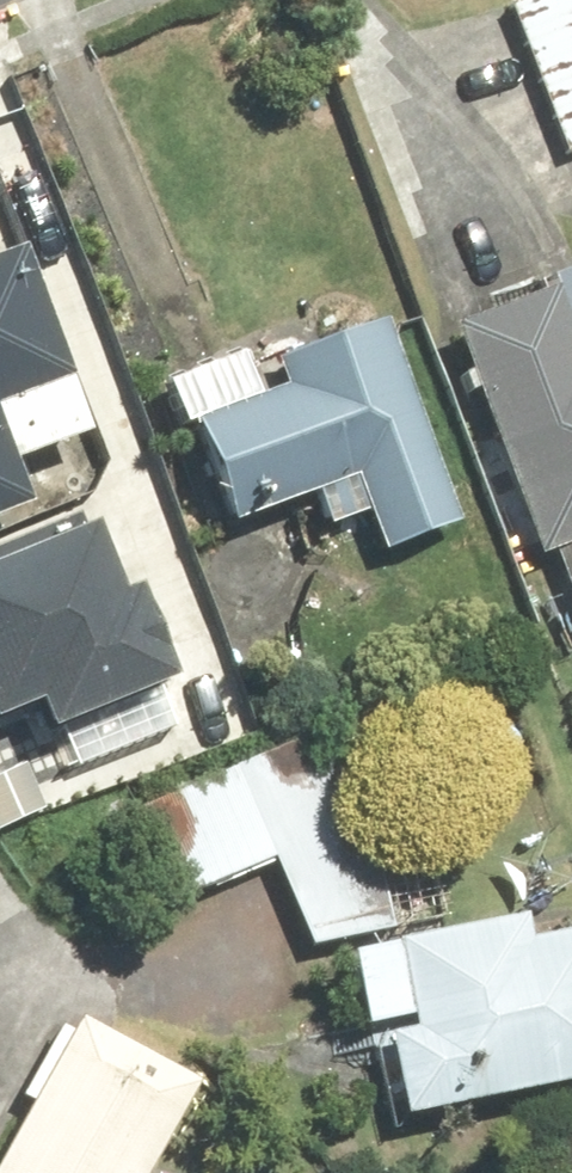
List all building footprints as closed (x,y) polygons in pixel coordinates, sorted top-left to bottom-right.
[(499,6),(558,159),(571,154),(571,0),(514,0),(499,6)] [(70,443),(2,260),(0,261),(0,468),(70,443)] [(436,329),(526,562),(571,545),(571,277),(436,329)] [(253,352),(146,391),(163,436),(172,432),(209,531),(303,496),(317,534),(355,520),(369,558),(450,528),(375,327),(260,370),(253,352)] [(13,516),(0,482),(0,521),(13,516)] [(0,552),(0,705),(32,691),(48,730),(168,680),(127,583),(113,589),(83,518),(0,552)] [(545,559),(571,632),(571,549),(545,559)] [(319,725),(108,819),(151,914),(265,863),(304,950),(403,931),(319,725)] [(516,945),(510,920),(328,960),(345,1034),(392,1024),(394,1035),(368,1041),(387,1127),(571,1086),(571,933),(516,945)] [(0,1142),(0,1172),(141,1172),(188,1087),(69,1023),(61,1037),(51,1032),(12,1103),(19,1107),(0,1142)]
